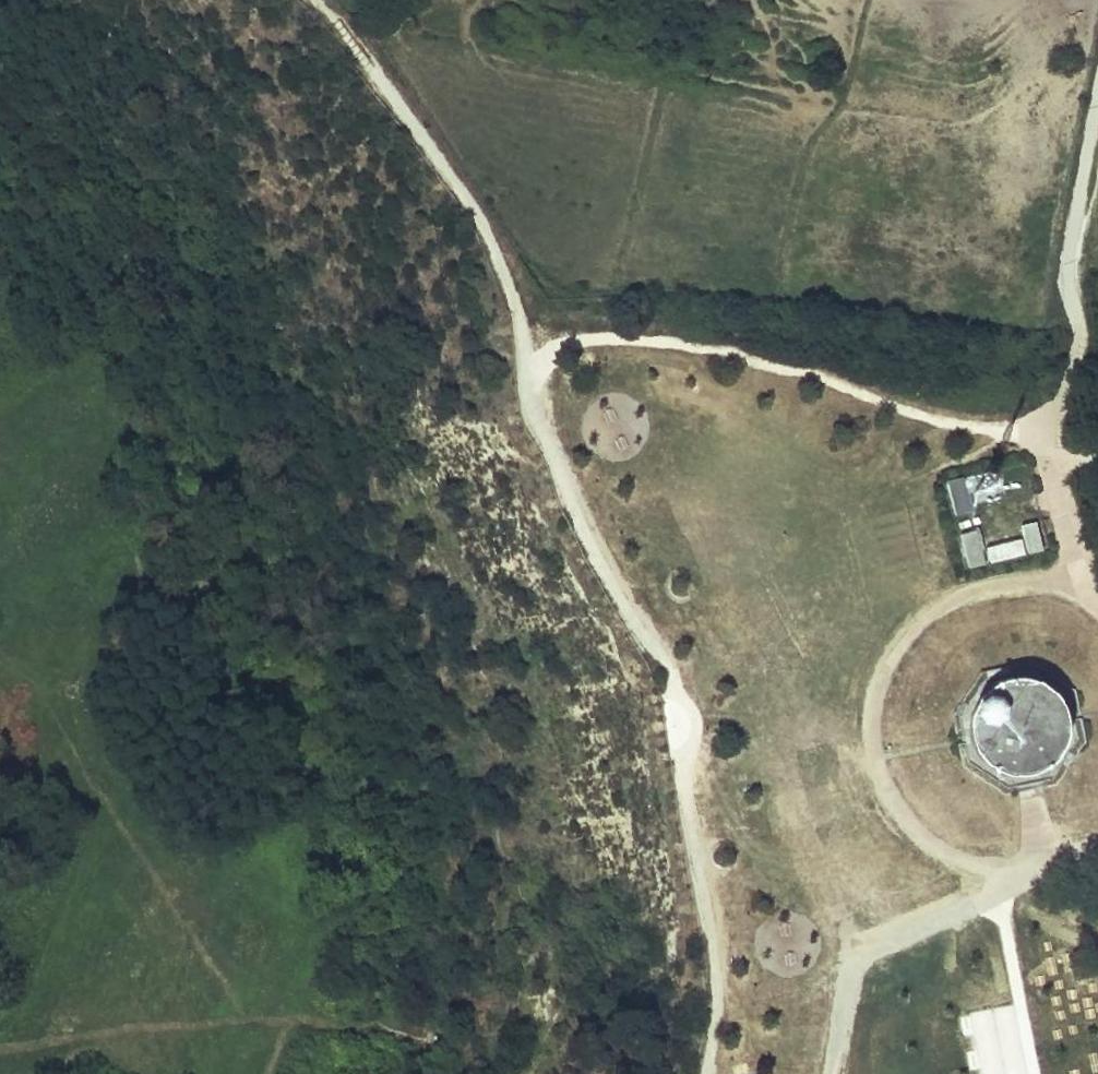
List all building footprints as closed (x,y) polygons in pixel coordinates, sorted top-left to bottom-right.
[(992,470),(965,477),(972,505),(1000,498),(992,470)] [(943,484),(953,520),(972,515),(962,479),(943,484)] [(1018,527),(1025,557),(1042,554),(1035,523),(1018,527)] [(966,571),(984,567),(976,531),(959,535),(966,571)] [(983,547),(986,565),(1023,559),(1020,541),(983,547)] [(963,767),(1002,795),(1031,788),(1055,783),(1084,743),(1079,717),(1074,692),(1033,663),(979,674),(952,716),(957,741),(963,767)] [(1030,683),(1025,682),(1021,681),(1017,681),(1012,682),(1008,682),(1004,684),(1000,685),(996,687),(993,689),(989,692),(986,695),(983,698),(980,702),(978,705),(976,709),(975,713),(974,717),(973,722),(973,726),(973,730),(974,734),(975,739),(976,743),(978,747),(980,750),(982,754),(985,757),(988,760),(991,763),(995,765),(999,767),(1003,769),(1007,770),(1011,771),(1016,772),(1020,772),(1024,771),(1028,770),(1032,769),(1037,768),(1040,766),(1044,764),(1047,761),(1051,758),(1054,755),(1056,751),(1058,748),(1060,744),(1062,740),(1063,736),(1063,731),(1064,727),(1063,723),(1063,719),(1062,714),(1061,710),(1059,706),(1057,703),(1054,699),(1051,696),(1048,693),(1045,690),(1041,688),(1038,686),(1034,684),(1030,683)]
